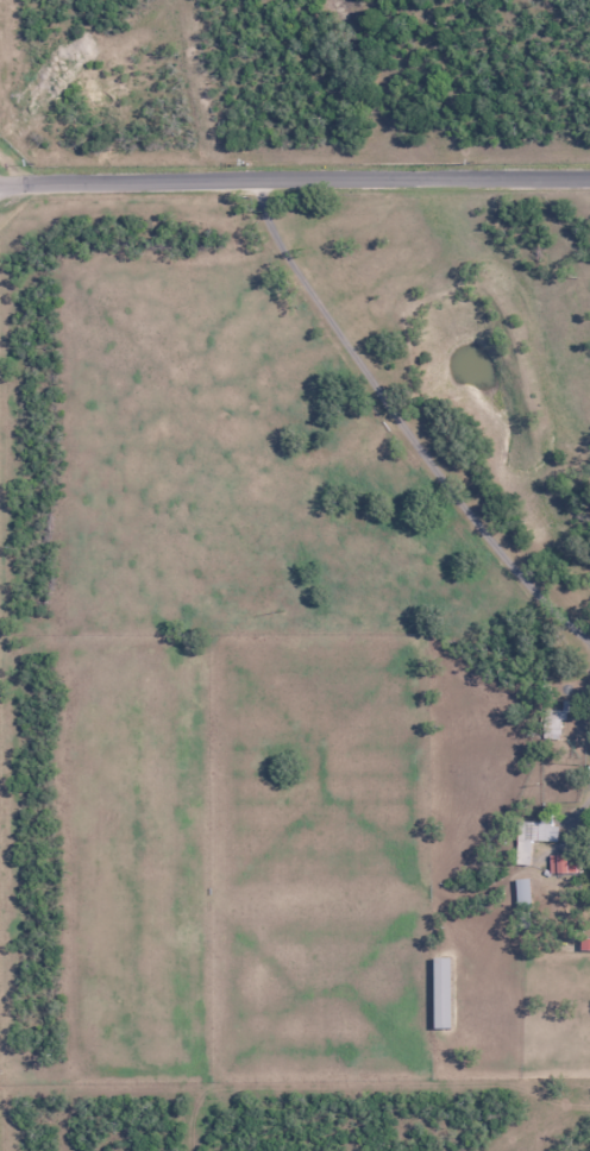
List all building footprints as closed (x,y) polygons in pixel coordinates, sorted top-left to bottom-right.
[(561,740),(563,703),(545,702),(543,738),(561,740)] [(556,842),(557,824),(515,822),(513,864),(529,865),(530,841),(556,842)] [(567,856),(549,856),(549,873),(567,873),(567,856)] [(530,879),(516,879),(516,910),(530,910),(530,879)] [(452,957),(435,957),(435,1029),(452,1029),(452,957)]
